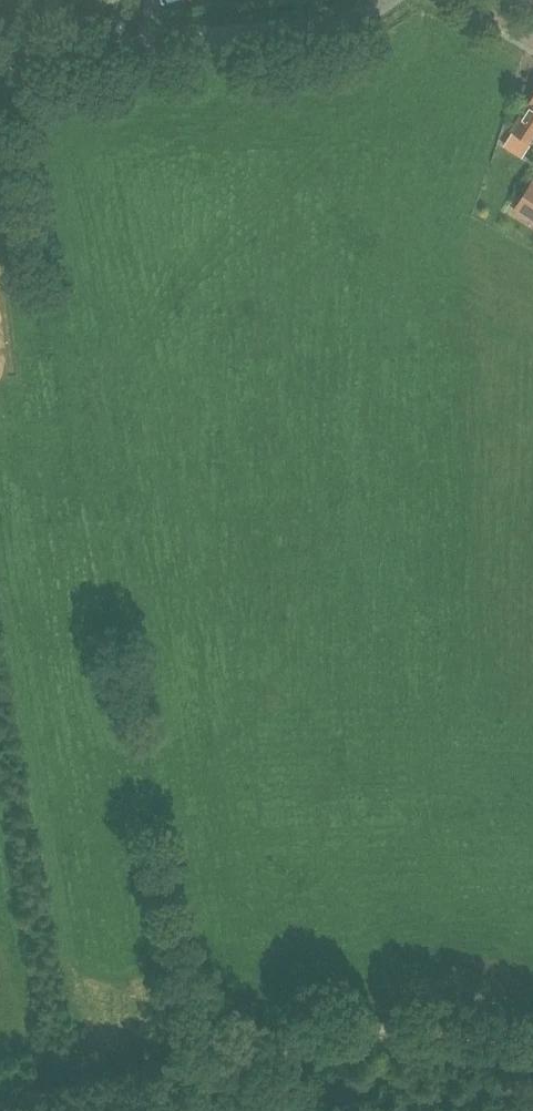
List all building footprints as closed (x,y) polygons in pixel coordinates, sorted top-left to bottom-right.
[(512,130),(531,142),(532,139),(532,96),(512,130)] [(532,224),(532,177),(511,211),(532,224)]
